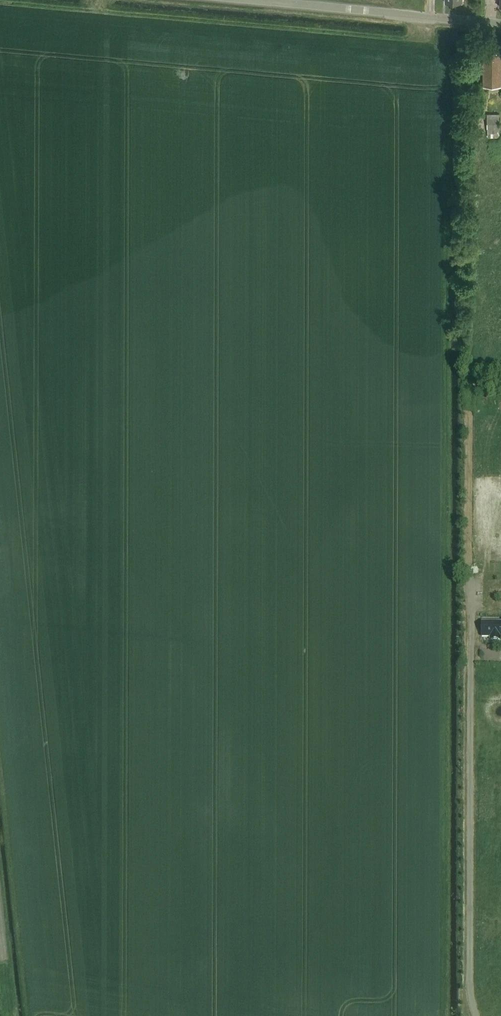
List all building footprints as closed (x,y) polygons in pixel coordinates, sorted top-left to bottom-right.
[(498,55),(498,52),(484,52),(484,86),(500,86),(500,55),(498,55)] [(500,137),(499,113),(488,114),(488,137),(500,137)] [(483,622),(483,638),(500,638),(500,622),(483,622)]
